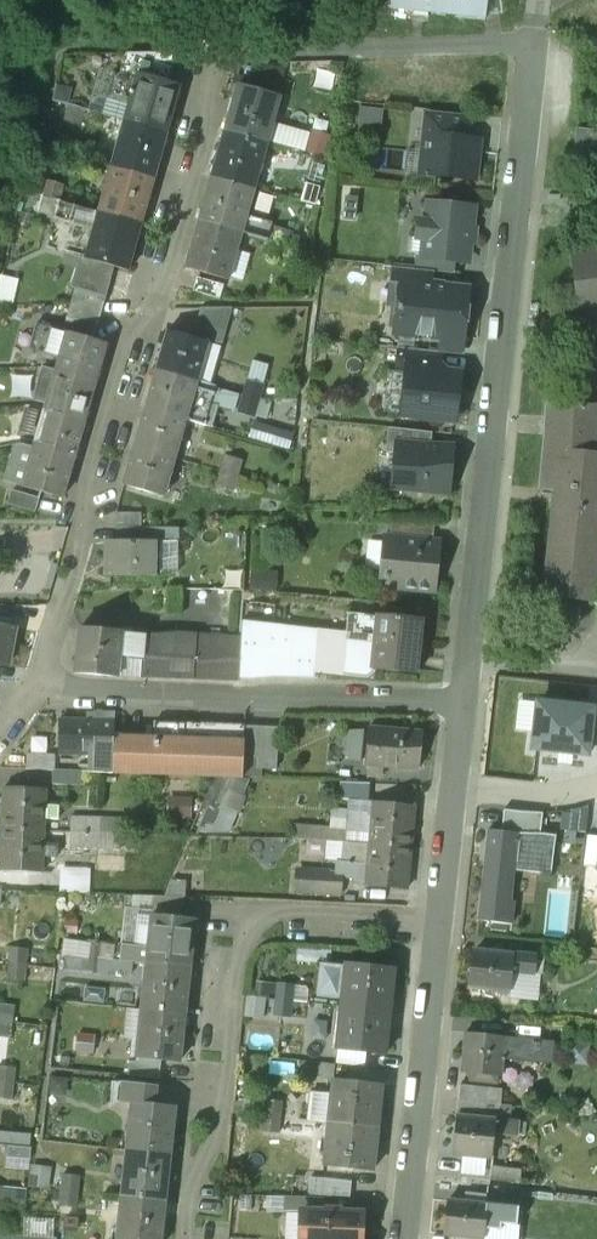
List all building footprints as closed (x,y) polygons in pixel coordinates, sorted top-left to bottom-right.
[(174,61),(150,53),(144,77),(168,84),(171,74),(174,61)] [(137,80),(113,73),(106,98),(130,105),(137,80)] [(144,77),(138,75),(137,80),(130,105),(124,123),(165,134),(179,87),(168,84),(144,77)] [(280,97),(238,85),(225,132),(267,144),(280,97)] [(89,95),(72,90),(67,107),(85,112),(89,95)] [(382,129),(383,106),(362,104),(361,128),(382,129)] [(85,112),(67,107),(63,120),(81,125),(85,112)] [(439,116),(426,114),(420,174),(475,180),(480,140),(468,138),(437,135),(439,116)] [(470,119),(439,116),(437,135),(468,138),(470,119)] [(165,134),(124,123),(112,168),(152,179),(165,134)] [(576,128),(574,146),(575,146),(596,149),(596,131),(576,128)] [(267,144),(225,132),(212,177),(254,189),(267,144)] [(317,141),(301,136),(296,152),(312,156),(317,141)] [(575,146),(574,161),(596,164),(596,149),(575,146)] [(312,156),(296,152),(292,167),(308,172),(312,156)] [(152,179),(112,168),(99,212),(139,224),(152,179)] [(254,189),(212,177),(200,222),(241,234),(254,189)] [(64,186),(47,181),(43,196),(60,201),(64,186)] [(60,201),(43,196),(38,212),(54,217),(55,218),(60,201)] [(99,212),(60,201),(55,218),(54,217),(53,220),(93,232),(99,212)] [(471,210),(430,206),(428,222),(420,222),(418,237),(427,238),(425,254),(425,255),(456,258),(466,259),(471,210)] [(139,224),(99,212),(93,232),(86,256),(86,258),(113,266),(126,270),(139,224)] [(241,234),(200,222),(187,267),(228,279),(241,234)] [(291,231),(275,226),(270,242),(286,247),(291,231)] [(286,247),(270,242),(266,257),(282,262),(286,247)] [(572,251),(579,315),(596,313),(596,248),(572,251)] [(456,258),(425,255),(425,254),(416,253),(415,269),(431,271),(454,273),(456,258)] [(113,266),(86,258),(86,256),(80,254),(71,287),(76,289),(71,304),(103,303),(113,266)] [(415,269),(393,267),(391,283),(400,284),(401,283),(429,286),(429,285),(431,271),(415,269)] [(224,285),(198,277),(194,291),(220,299),(224,285)] [(429,286),(401,283),(400,284),(395,333),(438,338),(463,340),(468,290),(429,285),(429,286)] [(103,303),(71,304),(62,332),(65,333),(92,341),(104,303),(103,303)] [(233,308),(201,308),(192,338),(207,343),(221,346),(233,308)] [(580,336),(596,338),(596,313),(579,315),(580,336)] [(62,332),(35,325),(28,349),(58,357),(65,333),(62,332)] [(192,338),(167,331),(156,370),(196,382),(207,343),(192,338)] [(92,341),(65,333),(58,357),(54,371),(95,382),(105,345),(92,341)] [(580,336),(573,403),(596,406),(596,338),(580,336)] [(463,340),(438,338),(437,352),(441,353),(462,355),(464,340),(463,340)] [(437,352),(398,348),(396,372),(407,373),(408,363),(440,367),(441,353),(437,352)] [(440,367),(408,363),(407,373),(402,414),(454,420),(459,374),(444,372),(440,367)] [(196,382),(156,370),(145,408),(185,420),(186,420),(197,382),(196,382)] [(95,382),(54,371),(43,410),(84,420),(95,382)] [(263,383),(247,379),(243,395),(258,399),(263,383)] [(239,394),(197,382),(186,420),(211,427),(218,405),(234,410),(239,394)] [(258,399),(243,395),(238,409),(254,413),(258,399)] [(547,401),(546,404),(549,405),(544,456),(541,456),(538,496),(553,497),(543,598),(541,598),(540,603),(594,608),(595,603),(591,603),(596,546),(596,461),(591,460),(596,409),(596,406),(573,403),(547,401)] [(185,420),(145,408),(134,446),(174,457),(185,420)] [(84,420),(43,410),(32,448),(73,459),(84,420)] [(289,445),(293,430),(258,420),(254,435),(289,445)] [(432,432),(388,427),(386,452),(397,453),(398,443),(431,447),(432,432)] [(2,480),(22,486),(32,448),(13,443),(2,480)] [(431,447),(398,443),(397,453),(392,494),(446,500),(451,449),(431,447)] [(174,457),(134,446),(122,485),(162,496),(174,457)] [(73,459),(32,448),(22,486),(62,497),(73,459)] [(240,460),(217,453),(212,468),(236,475),(240,460)] [(236,475),(212,468),(208,484),(231,492),(236,475)] [(38,495),(13,488),(9,503),(33,511),(38,495)] [(116,512),(116,527),(142,527),(142,513),(116,512)] [(110,527),(110,540),(159,541),(159,528),(142,527),(116,527),(110,527)] [(159,528),(159,541),(179,541),(192,540),(192,527),(159,528)] [(433,530),(390,530),(388,544),(431,548),(433,530)] [(159,541),(110,540),(109,577),(158,578),(159,541)] [(179,579),(179,541),(159,541),(158,578),(179,579)] [(388,544),(381,543),(378,581),(384,582),(384,585),(393,586),(394,583),(397,583),(396,589),(400,593),(434,596),(438,553),(434,548),(431,548),(388,544)] [(280,582),(253,582),(253,597),(279,597),(280,582)] [(417,626),(347,618),(345,639),(375,642),(371,675),(374,675),(415,679),(417,660),(414,660),(417,626)] [(290,633),(241,626),(241,642),(239,682),(288,683),(290,633)] [(8,667),(13,629),(0,627),(0,666),(8,667)] [(120,635),(80,630),(76,674),(117,678),(120,635)] [(345,639),(290,633),(288,683),(313,684),(313,678),(364,684),(373,679),(374,675),(371,675),(375,642),(345,639)] [(196,639),(120,635),(117,678),(194,682),(196,639)] [(241,642),(196,639),(194,682),(239,684),(239,682),(241,642)] [(591,708),(591,715),(586,751),(596,753),(596,709),(591,708)] [(586,751),(591,715),(537,709),(531,754),(585,760),(586,751)] [(115,713),(95,712),(95,722),(62,720),(60,755),(95,757),(95,767),(113,768),(114,745),(114,740),(115,713)] [(113,768),(112,775),(216,779),(242,780),(243,759),(244,728),(155,725),(154,741),(114,740),(114,745),(113,768)] [(259,729),(244,728),(243,759),(257,759),(259,729)] [(351,765),(365,766),(367,733),(354,732),(351,765)] [(421,738),(367,733),(365,766),(418,771),(421,738)] [(55,757),(27,756),(27,771),(54,773),(55,757)] [(112,775),(113,768),(95,767),(95,774),(112,775)] [(82,787),(83,773),(60,772),(59,786),(82,787)] [(242,780),(216,779),(189,837),(230,837),(254,781),(242,780)] [(369,786),(341,784),(340,801),(349,802),(368,803),(369,786)] [(46,791),(4,789),(2,830),(44,832),(46,791)] [(192,816),(193,797),(171,797),(170,815),(192,816)] [(345,844),(368,845),(371,803),(368,803),(349,802),(345,844)] [(412,807),(371,803),(368,845),(409,849),(412,807)] [(583,837),(586,812),(570,816),(568,836),(583,837)] [(501,834),(538,838),(540,819),(503,815),(501,834)] [(76,818),(75,833),(122,835),(123,820),(76,818)] [(44,832),(2,830),(0,871),(42,873),(44,832)] [(122,835),(75,833),(75,850),(122,852),(122,835)] [(501,834),(488,833),(478,922),(512,926),(515,904),(510,904),(514,873),(550,877),(554,840),(538,838),(501,834)] [(409,849),(368,845),(366,865),(365,881),(364,886),(406,889),(409,849)] [(365,881),(366,865),(336,863),(334,879),(341,879),(365,881)] [(62,867),(62,892),(92,893),(92,868),(62,867)] [(339,898),(341,879),(334,879),(301,876),(299,895),(339,898)] [(152,897),(151,916),(179,919),(181,899),(152,897)] [(179,919),(151,916),(146,965),(190,969),(196,921),(179,919)] [(146,949),(62,940),(60,956),(144,965),(146,949)] [(27,950),(11,948),(9,965),(25,966),(27,950)] [(331,950),(297,949),(296,962),(330,964),(331,950)] [(513,958),(475,954),(472,990),(509,994),(511,972),(513,958)] [(144,965),(60,956),(59,972),(143,981),(144,965)] [(542,961),(513,958),(511,972),(541,975),(542,961)] [(393,969),(344,964),(344,969),(341,996),(340,1006),(389,1011),(393,969)] [(25,966),(9,965),(8,980),(24,982),(25,966)] [(190,969),(146,965),(141,1011),(185,1015),(190,969)] [(344,969),(327,968),(321,973),(319,994),(341,996),(344,969)] [(293,985),(276,983),(274,999),(292,1001),(293,985)] [(272,1016),(274,999),(244,996),(243,1013),(272,1016)] [(292,1001),(274,999),(272,1016),(290,1018),(292,1001)] [(14,1024),(16,1007),(0,1005),(0,1022),(14,1024)] [(389,1011),(340,1006),(336,1049),(384,1054),(389,1011)] [(185,1015),(141,1011),(136,1057),(159,1059),(181,1061),(185,1015)] [(0,1022),(0,1037),(26,1040),(27,1025),(14,1024),(0,1022)] [(95,1036),(78,1034),(76,1051),(93,1053),(95,1036)] [(504,1040),(466,1036),(462,1075),(476,1077),(475,1085),(495,1087),(496,1079),(500,1079),(502,1063),(504,1040)] [(553,1045),(504,1040),(502,1063),(551,1068),(553,1045)] [(586,1050),(570,1048),(568,1066),(585,1068),(586,1050)] [(157,1079),(159,1059),(136,1057),(127,1056),(125,1076),(157,1079)] [(0,1067),(0,1083),(14,1085),(15,1068),(0,1067)] [(382,1087),(332,1082),(332,1083),(333,1083),(331,1096),(328,1124),(377,1129),(379,1104),(380,1104),(380,1102),(381,1088),(382,1088),(382,1087)] [(0,1083),(0,1099),(12,1100),(14,1085),(0,1083)] [(159,1088),(125,1084),(123,1104),(131,1105),(132,1103),(157,1105),(159,1088)] [(460,1089),(458,1105),(499,1109),(501,1093),(460,1089)] [(331,1096),(312,1094),(309,1122),(328,1124),(331,1096)] [(80,1099),(63,1097),(61,1115),(79,1117),(80,1099)] [(281,1103),(265,1101),(262,1116),(280,1119),(281,1103)] [(157,1105),(132,1103),(131,1105),(127,1151),(170,1156),(175,1107),(157,1105)] [(458,1105),(457,1120),(496,1124),(499,1109),(458,1105)] [(280,1119),(262,1116),(260,1132),(278,1134),(280,1119)] [(496,1124),(457,1120),(453,1159),(491,1163),(496,1124)] [(377,1129),(328,1124),(324,1165),(323,1165),(323,1166),(373,1172),(373,1170),(372,1170),(374,1156),(374,1155),(377,1129)] [(518,1126),(496,1124),(494,1139),(509,1141),(517,1141),(518,1126)] [(170,1156),(127,1151),(122,1197),(166,1202),(170,1156)] [(520,1173),(491,1170),(490,1181),(519,1184),(520,1173)] [(81,1177),(64,1175),(63,1191),(79,1193),(81,1177)] [(310,1183),(309,1197),(324,1198),(352,1200),(353,1186),(310,1183)] [(79,1193),(63,1191),(61,1207),(77,1208),(79,1193)] [(122,1197),(118,1238),(162,1238),(166,1202),(122,1197)] [(323,1212),(324,1198),(309,1197),(287,1197),(287,1213),(302,1213),(302,1211),(323,1212)] [(448,1204),(444,1238),(452,1238),(484,1238),(485,1232),(487,1208),(448,1204)] [(516,1211),(487,1208),(485,1232),(499,1234),(500,1222),(515,1224),(516,1211)] [(302,1211),(302,1213),(301,1238),(361,1238),(362,1214),(323,1212),(302,1211)] [(287,1213),(286,1238),(301,1238),(302,1213),(287,1213)]
